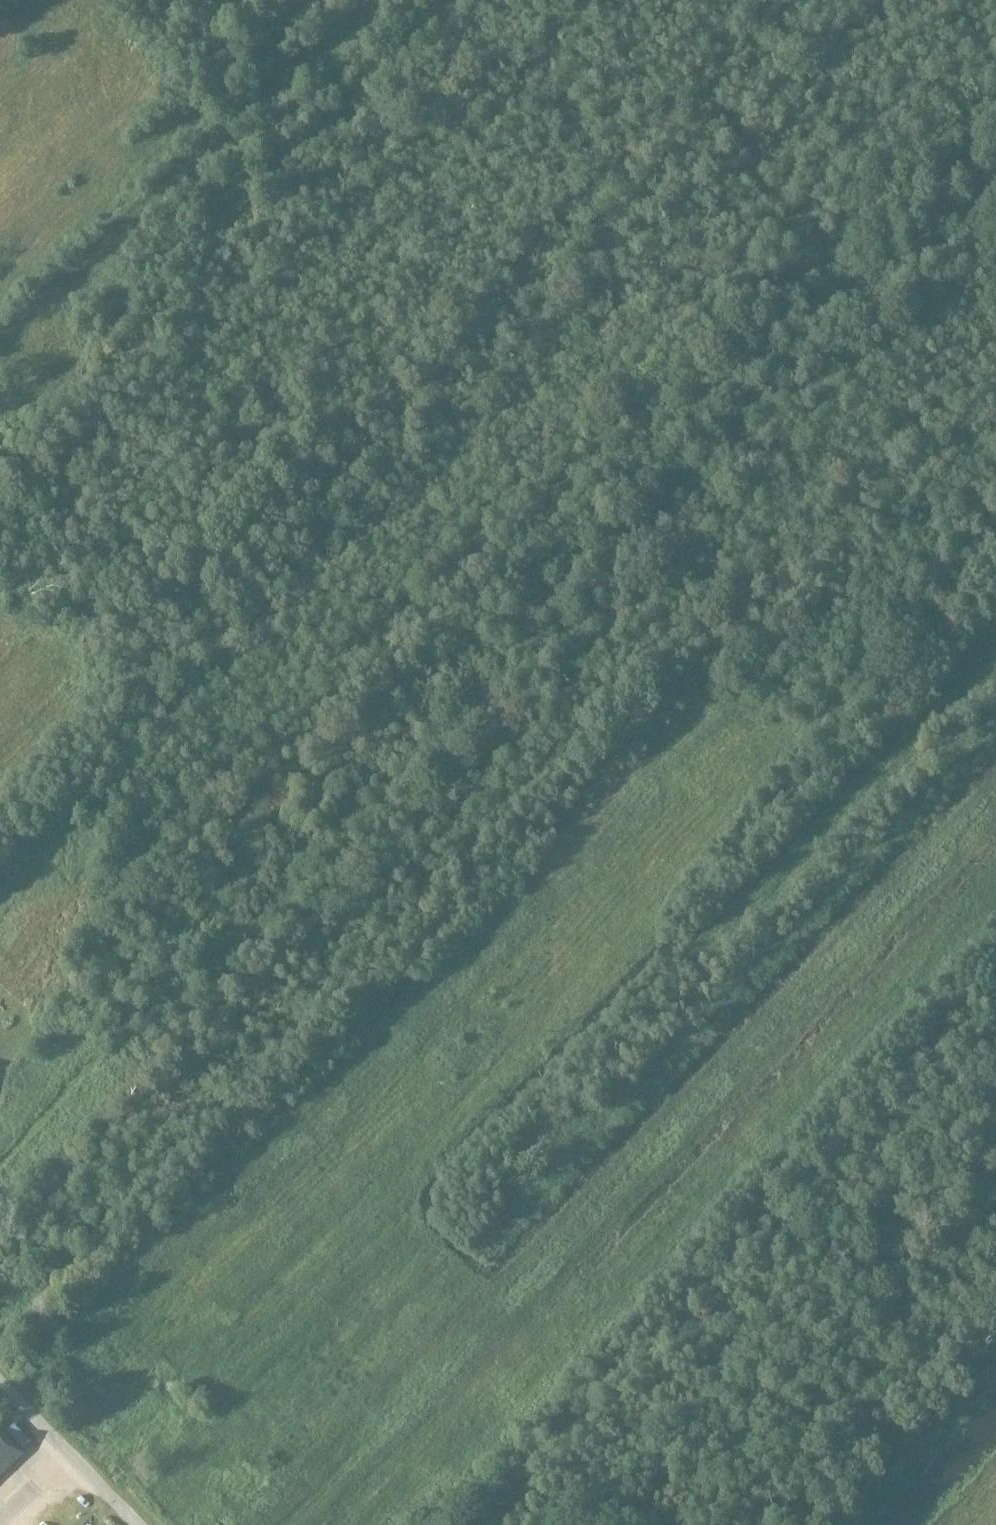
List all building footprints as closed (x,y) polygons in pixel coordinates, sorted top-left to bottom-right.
[(8,1426),(2,1432),(21,1449),(26,1442),(8,1426)] [(23,1457),(0,1433),(0,1478),(23,1457)]
